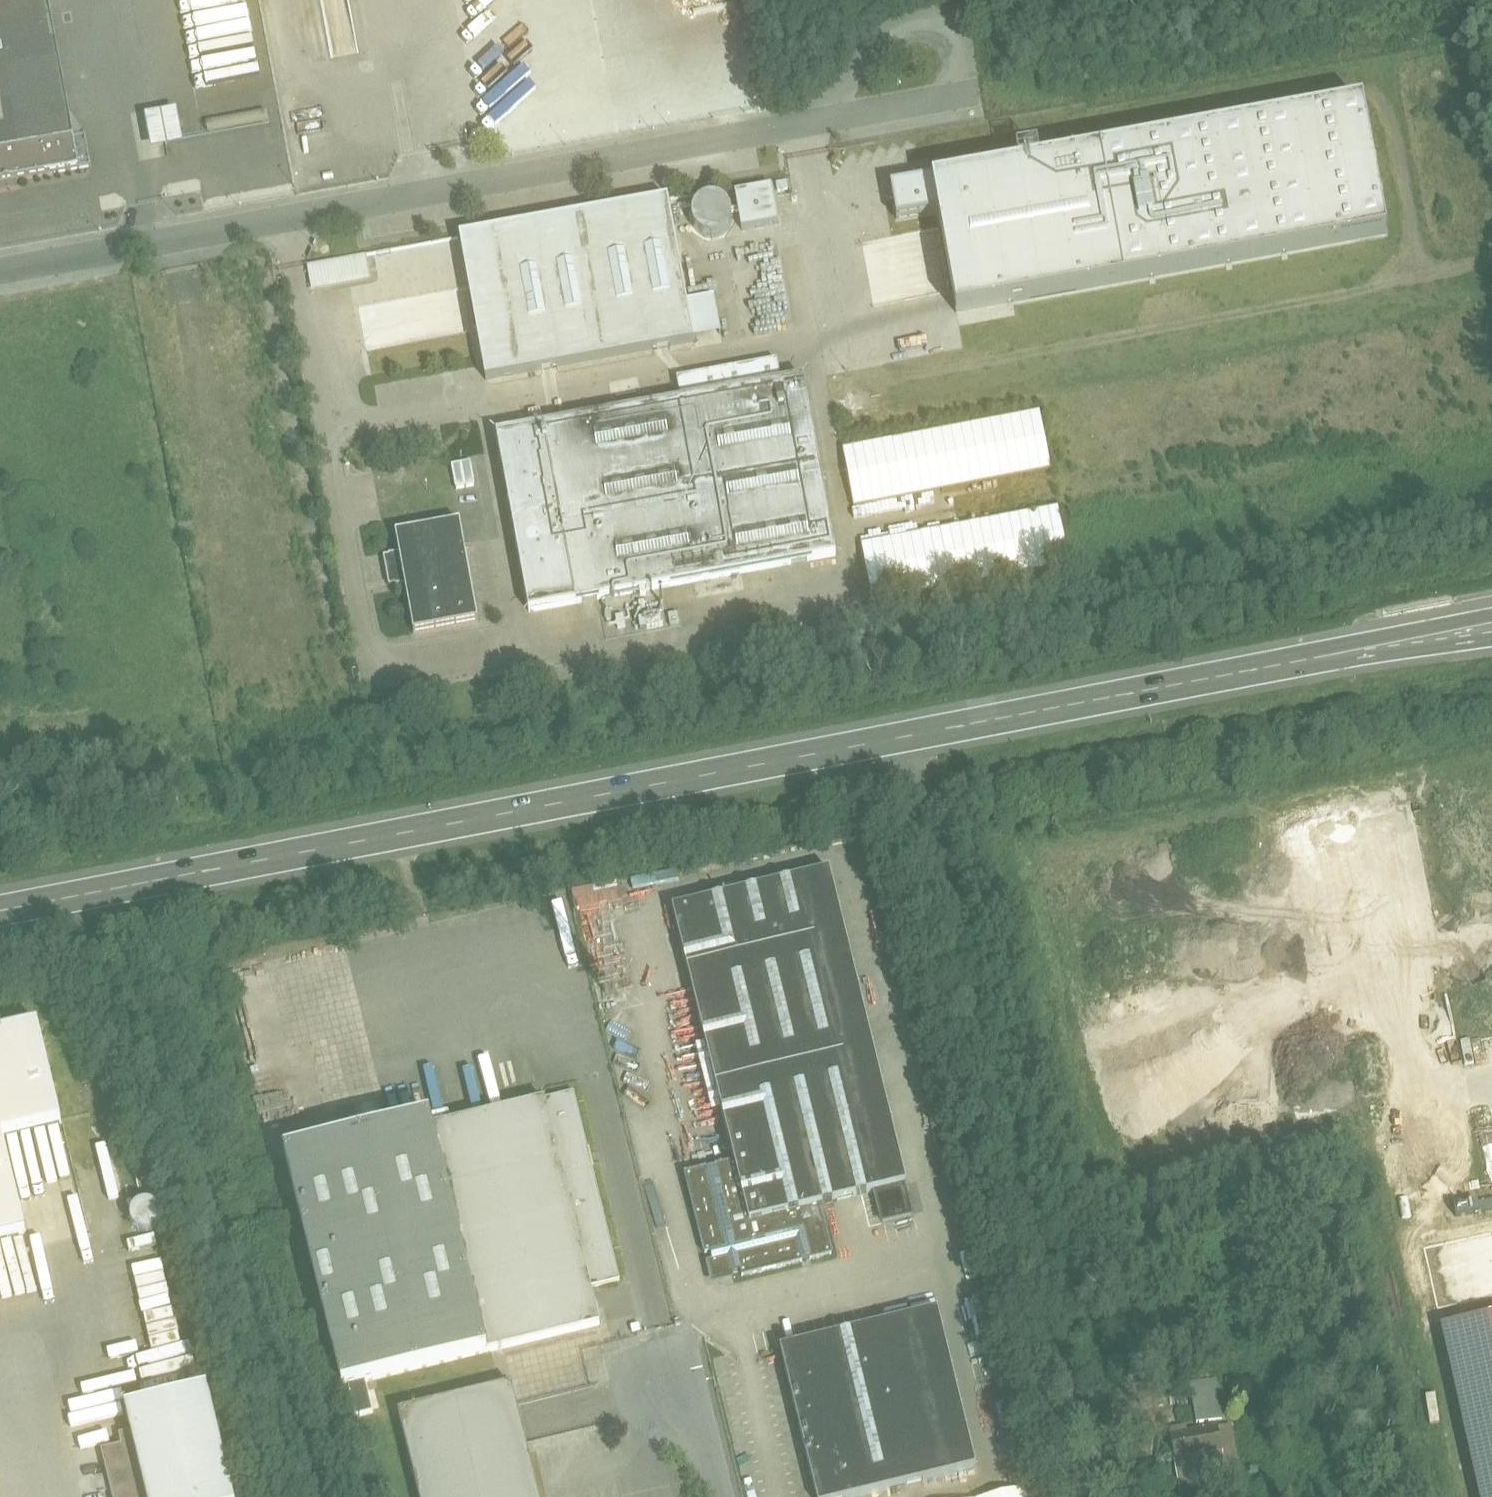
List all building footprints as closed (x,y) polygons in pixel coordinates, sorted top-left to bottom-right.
[(21,183),(20,177),(59,170),(60,176),(94,169),(88,138),(76,140),(50,0),(0,0),(0,187),(21,183)] [(1358,105),(941,182),(965,312),(1382,234),(1358,105)] [(143,119),(151,152),(182,145),(175,112),(143,119)] [(733,195),(740,231),(777,223),(769,187),(733,195)] [(714,244),(736,216),(707,194),(685,222),(714,244)] [(667,204),(461,243),(487,382),(693,344),(667,204)] [(369,260),(311,270),(314,287),(372,277),(369,260)] [(802,381),(497,437),(530,613),(834,556),(802,381)] [(1038,417),(844,453),(855,512),(1049,476),(1038,417)] [(455,490),(474,488),(471,464),(452,466),(455,490)] [(1057,512),(863,548),(874,607),(1068,571),(1057,512)] [(458,524),(394,536),(398,556),(389,558),(395,590),(404,589),(413,636),(477,624),(458,524)] [(832,872),(675,911),(736,1163),(751,1224),(821,1207),(877,1193),(906,1186),(908,1185),(832,872)] [(617,889),(573,892),(574,909),(618,906),(617,889)] [(0,1035),(0,1241),(27,1234),(4,1139),(62,1125),(39,1026),(0,1035)] [(434,1128),(489,1353),(602,1326),(593,1289),(622,1282),(576,1094),(434,1128)] [(432,1118),(287,1153),(344,1389),(350,1387),(368,1383),(489,1353),(434,1128),(432,1118)] [(751,1224),(736,1163),(687,1175),(707,1255),(713,1254),(715,1263),(716,1266),(718,1269),(726,1274),(731,1274),(742,1272),(744,1277),(833,1255),(821,1207),(751,1224)] [(906,1186),(877,1193),(884,1223),(913,1216),(906,1186)] [(148,1204),(143,1205),(141,1206),(139,1208),(137,1210),(135,1212),(134,1214),(134,1216),(133,1218),(133,1220),(133,1223),(134,1225),(136,1228),(138,1231),(140,1233),(143,1234),(147,1235),(149,1235),(152,1235),(154,1234),(156,1233),(159,1231),(161,1229),(162,1227),(163,1224),(163,1222),(164,1219),(163,1216),(161,1212),(160,1209),(157,1207),(154,1206),(151,1205),(148,1204)] [(782,1350),(818,1496),(864,1496),(978,1469),(939,1312),(782,1350)] [(1443,1336),(1478,1496),(1491,1496),(1491,1325),(1443,1336)] [(1217,1380),(1192,1384),(1199,1423),(1224,1419),(1217,1380)] [(368,1383),(350,1387),(358,1418),(375,1414),(368,1383)] [(401,1414),(421,1496),(541,1496),(514,1386),(401,1414)] [(127,1409),(149,1496),(235,1496),(209,1389),(127,1409)] [(1220,1427),(1173,1436),(1183,1495),(1230,1486),(1220,1427)] [(103,1452),(114,1496),(149,1496),(133,1433),(121,1436),(123,1447),(103,1452)]
